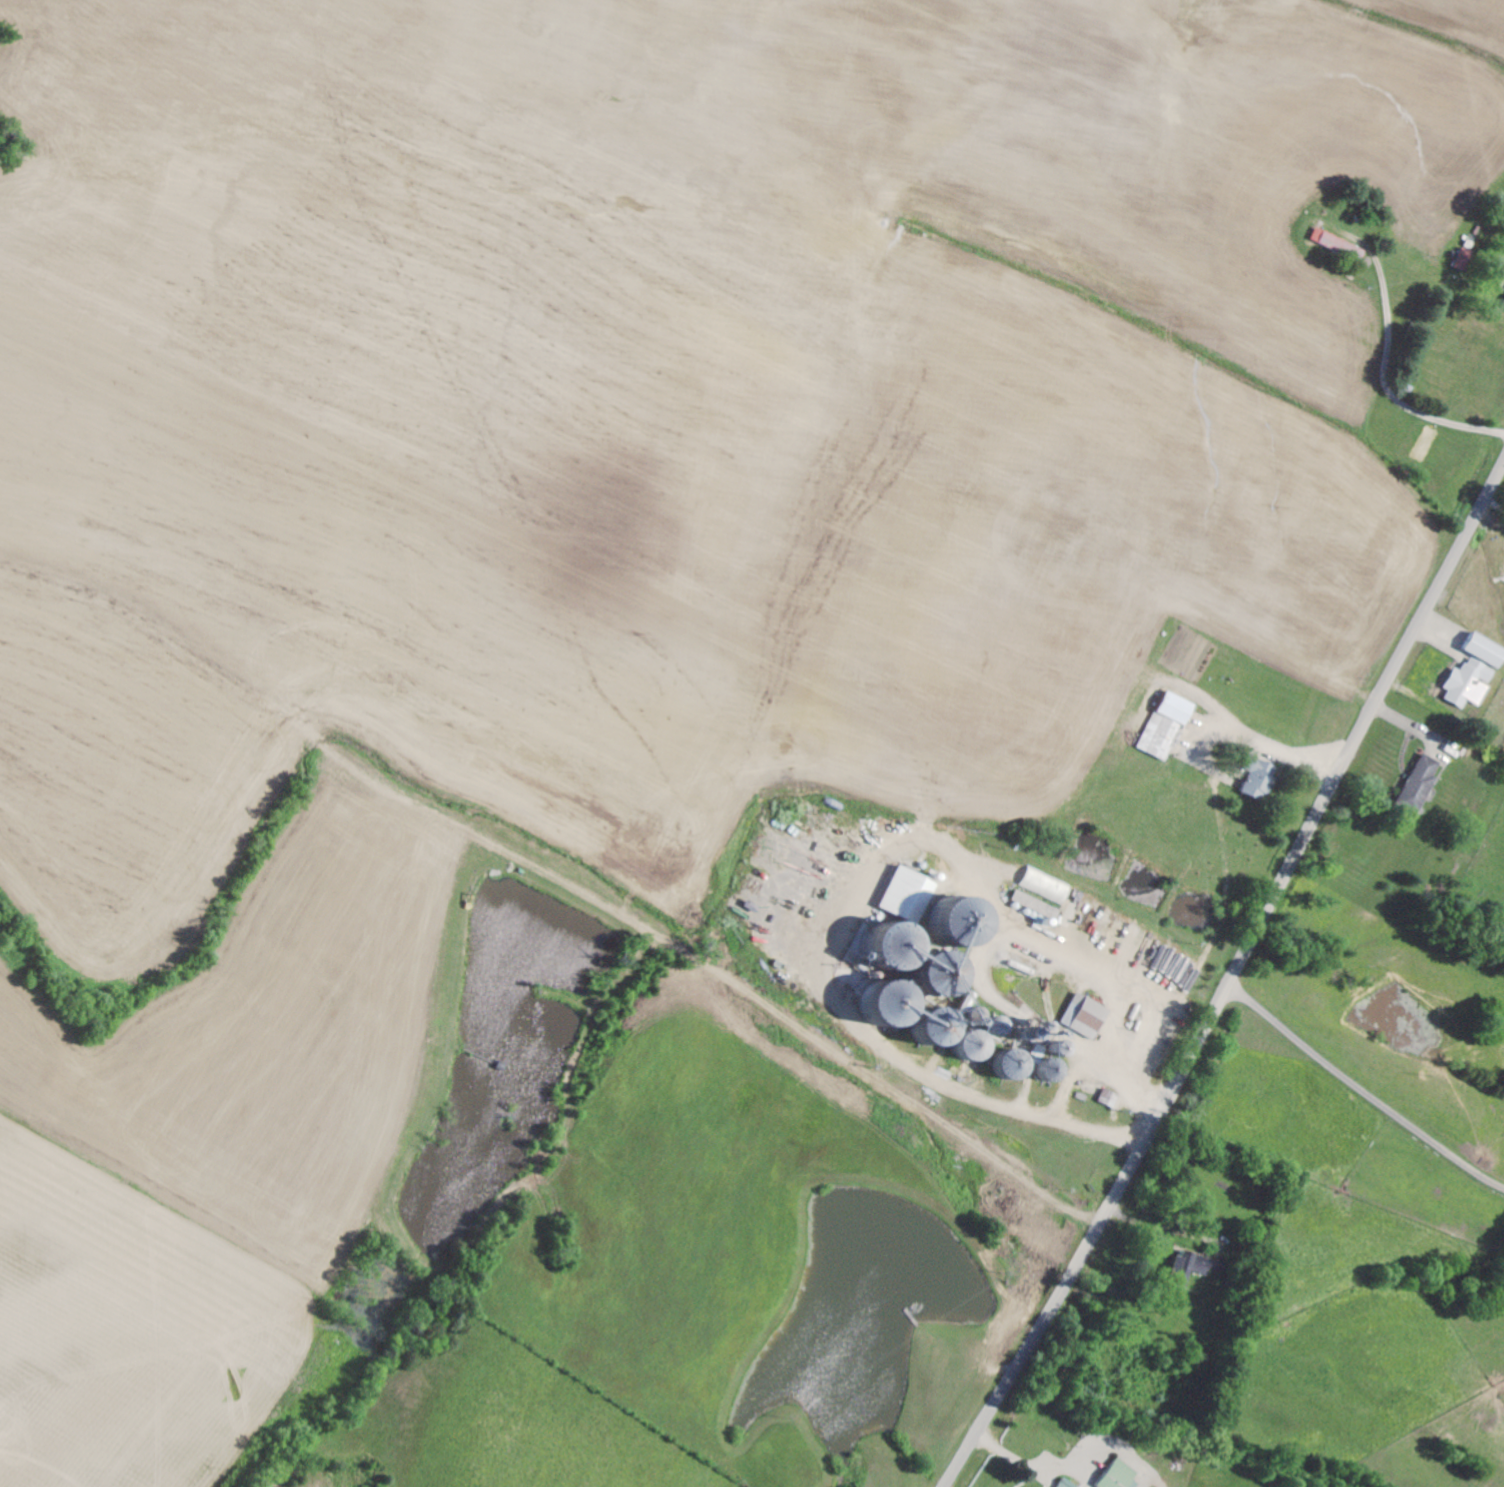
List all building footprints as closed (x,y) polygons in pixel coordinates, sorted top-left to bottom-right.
[(1313,242),(1365,262),(1370,249),(1319,229),(1313,242)] [(1478,630),(1468,649),(1503,668),(1503,644),(1478,630)] [(1481,704),(1501,671),(1474,655),(1464,670),(1459,667),(1447,686),(1452,690),(1448,697),(1466,708),(1472,699),(1481,704)] [(1200,702),(1166,689),(1144,749),(1171,760),(1185,724),(1191,726),(1200,702)] [(1248,768),(1253,772),(1244,790),(1262,800),(1280,766),(1256,753),(1248,768)] [(1401,797),(1424,810),(1442,779),(1436,775),(1444,763),(1427,753),(1401,797)] [(1075,887),(1033,867),(1024,885),(1067,905),(1075,887)] [(1015,900),(1060,920),(1065,910),(1020,889),(1015,900)] [(1115,1010),(1081,990),(1063,1022),(1097,1041),(1115,1010)] [(1175,1273),(1193,1279),(1196,1270),(1224,1280),(1229,1267),(1183,1251),(1175,1273)] [(1103,1486),(1138,1486),(1146,1477),(1121,1456),(1099,1484),(1103,1486)]
